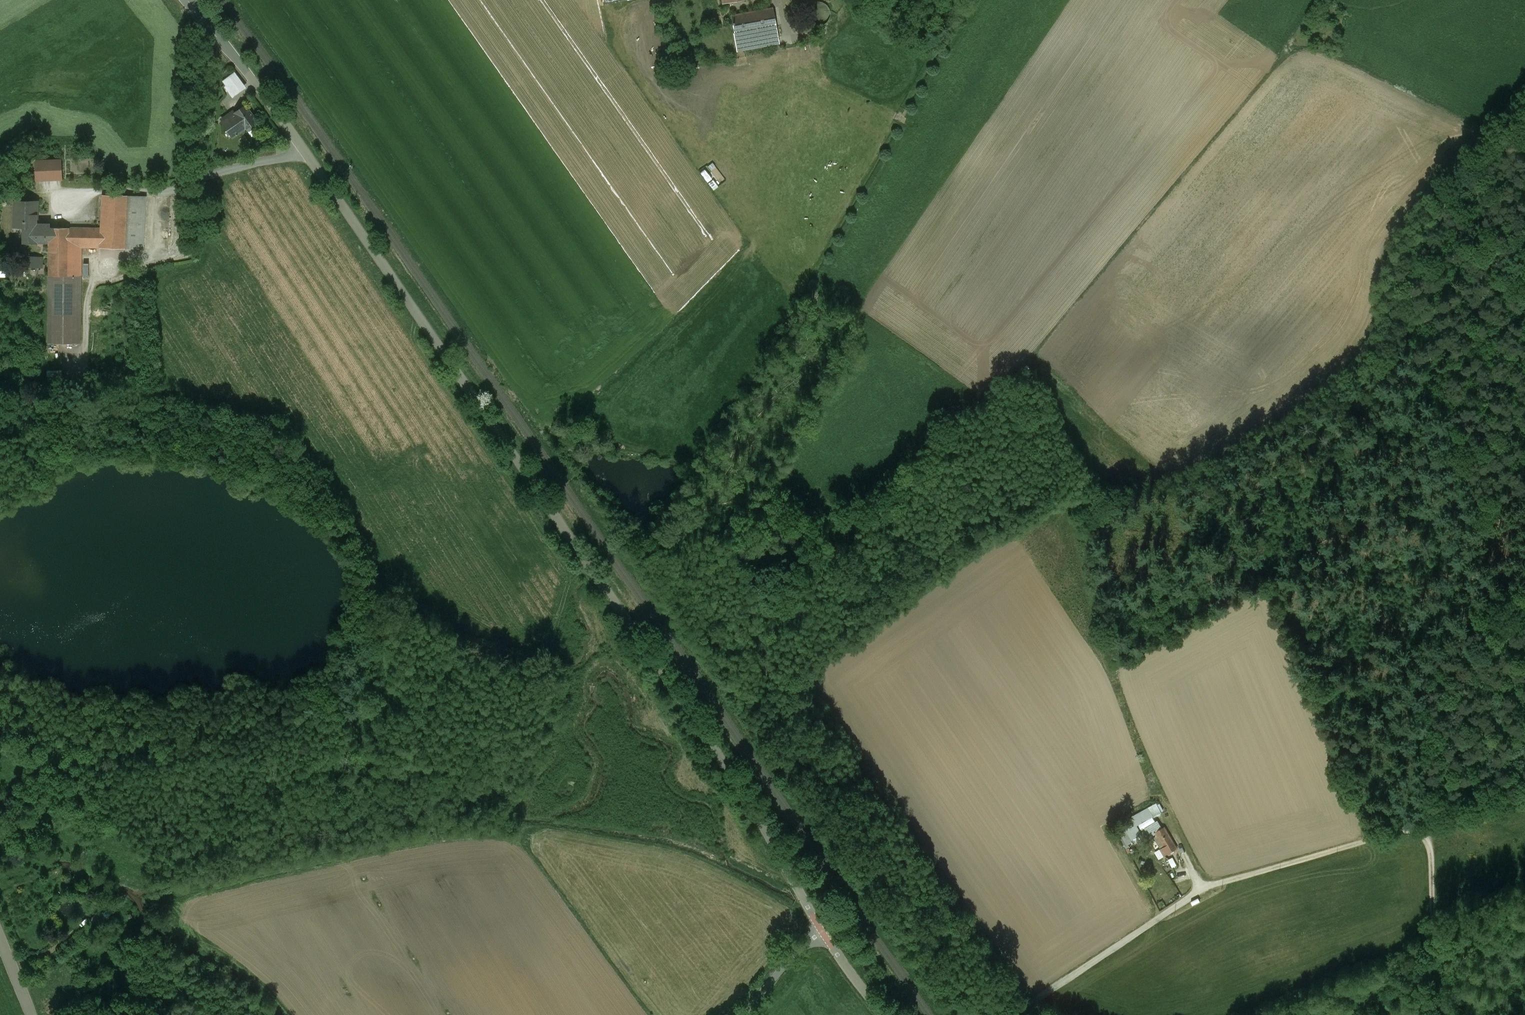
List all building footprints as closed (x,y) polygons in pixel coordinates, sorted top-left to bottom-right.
[(821,1),(819,1),(816,2),(814,2),(813,3),(812,4),(811,5),(809,7),(808,9),(808,10),(808,12),(808,15),(808,17),(809,18),(810,20),(811,22),(812,23),(814,24),(816,25),(818,26),(820,26),(821,25),(823,25),(824,24),(826,23),(827,23),(828,22),(829,20),(830,18),(830,17),(830,16),(831,14),(830,11),(830,10),(830,9),(829,7),(827,5),(826,3),(824,2),(822,2),(821,1)] [(772,8),(731,16),(733,26),(736,42),(777,34),(772,8)] [(246,87),(235,71),(222,80),(233,96),(246,87)] [(246,105),(222,121),(233,137),(257,121),(246,105)] [(37,181),(63,180),(62,159),(36,160),(37,181)] [(128,196),(103,195),(101,228),(100,247),(125,248),(128,196)] [(145,197),(128,196),(125,248),(143,249),(145,197)] [(49,224),(37,224),(37,201),(14,201),(14,223),(24,223),(23,242),(49,242),(49,248),(69,249),(69,228),(49,228),(49,224)] [(101,228),(69,228),(69,249),(68,254),(81,254),(81,247),(100,247),(101,228)] [(69,249),(49,248),(49,275),(81,276),(81,254),(68,254),(69,249)] [(33,255),(33,267),(45,266),(45,255),(33,255)] [(81,276),(49,275),(48,342),(80,343),(81,276)] [(1164,821),(1161,814),(1148,821),(1152,827),(1164,821)] [(1175,845),(1164,828),(1156,833),(1164,846),(1167,846),(1169,849),(1175,845)] [(103,909),(93,919),(101,926),(110,917),(103,909)]
